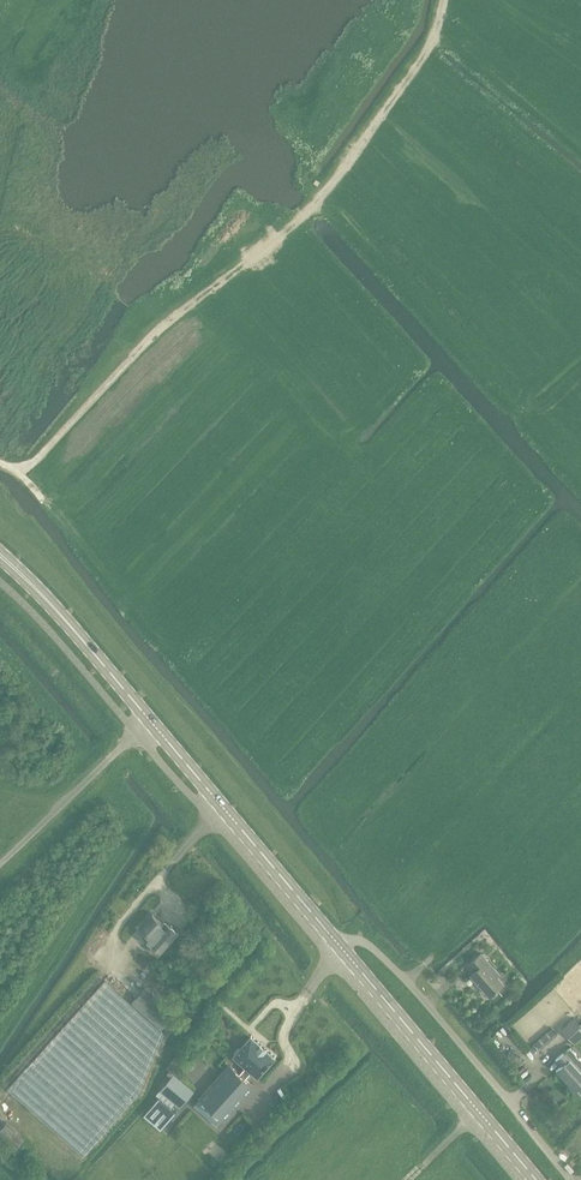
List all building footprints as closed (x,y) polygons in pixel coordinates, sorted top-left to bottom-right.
[(158,954),(178,933),(165,921),(164,923),(153,914),(140,928),(150,937),(148,940),(153,945),(151,947),(158,954)] [(490,995),(504,983),(497,976),(500,974),(481,953),(467,965),(473,972),(471,974),(490,995)] [(106,981),(8,1090),(83,1157),(140,1094),(164,1034),(106,981)] [(162,1028),(175,1014),(146,988),(133,1002),(162,1028)] [(562,1029),(574,1043),(580,1037),(580,1027),(574,1018),(562,1029)] [(552,1028),(535,1042),(541,1049),(557,1034),(552,1028)] [(230,1064),(195,1105),(218,1126),(224,1118),(225,1119),(254,1086),(246,1078),(251,1072),(256,1076),(257,1075),(258,1076),(275,1056),(252,1035),(234,1055),(241,1061),(240,1062),(245,1067),(240,1073),(230,1064)] [(556,1060),(561,1066),(556,1070),(575,1091),(577,1089),(580,1093),(580,1059),(580,1058),(579,1058),(576,1055),(577,1054),(570,1047),(566,1051),(556,1060)] [(173,1074),(156,1094),(172,1108),(175,1104),(181,1109),(195,1092),(173,1074)] [(161,1131),(177,1113),(159,1098),(143,1116),(161,1131)] [(24,1138),(6,1122),(0,1129),(0,1133),(16,1148),(24,1138)]
